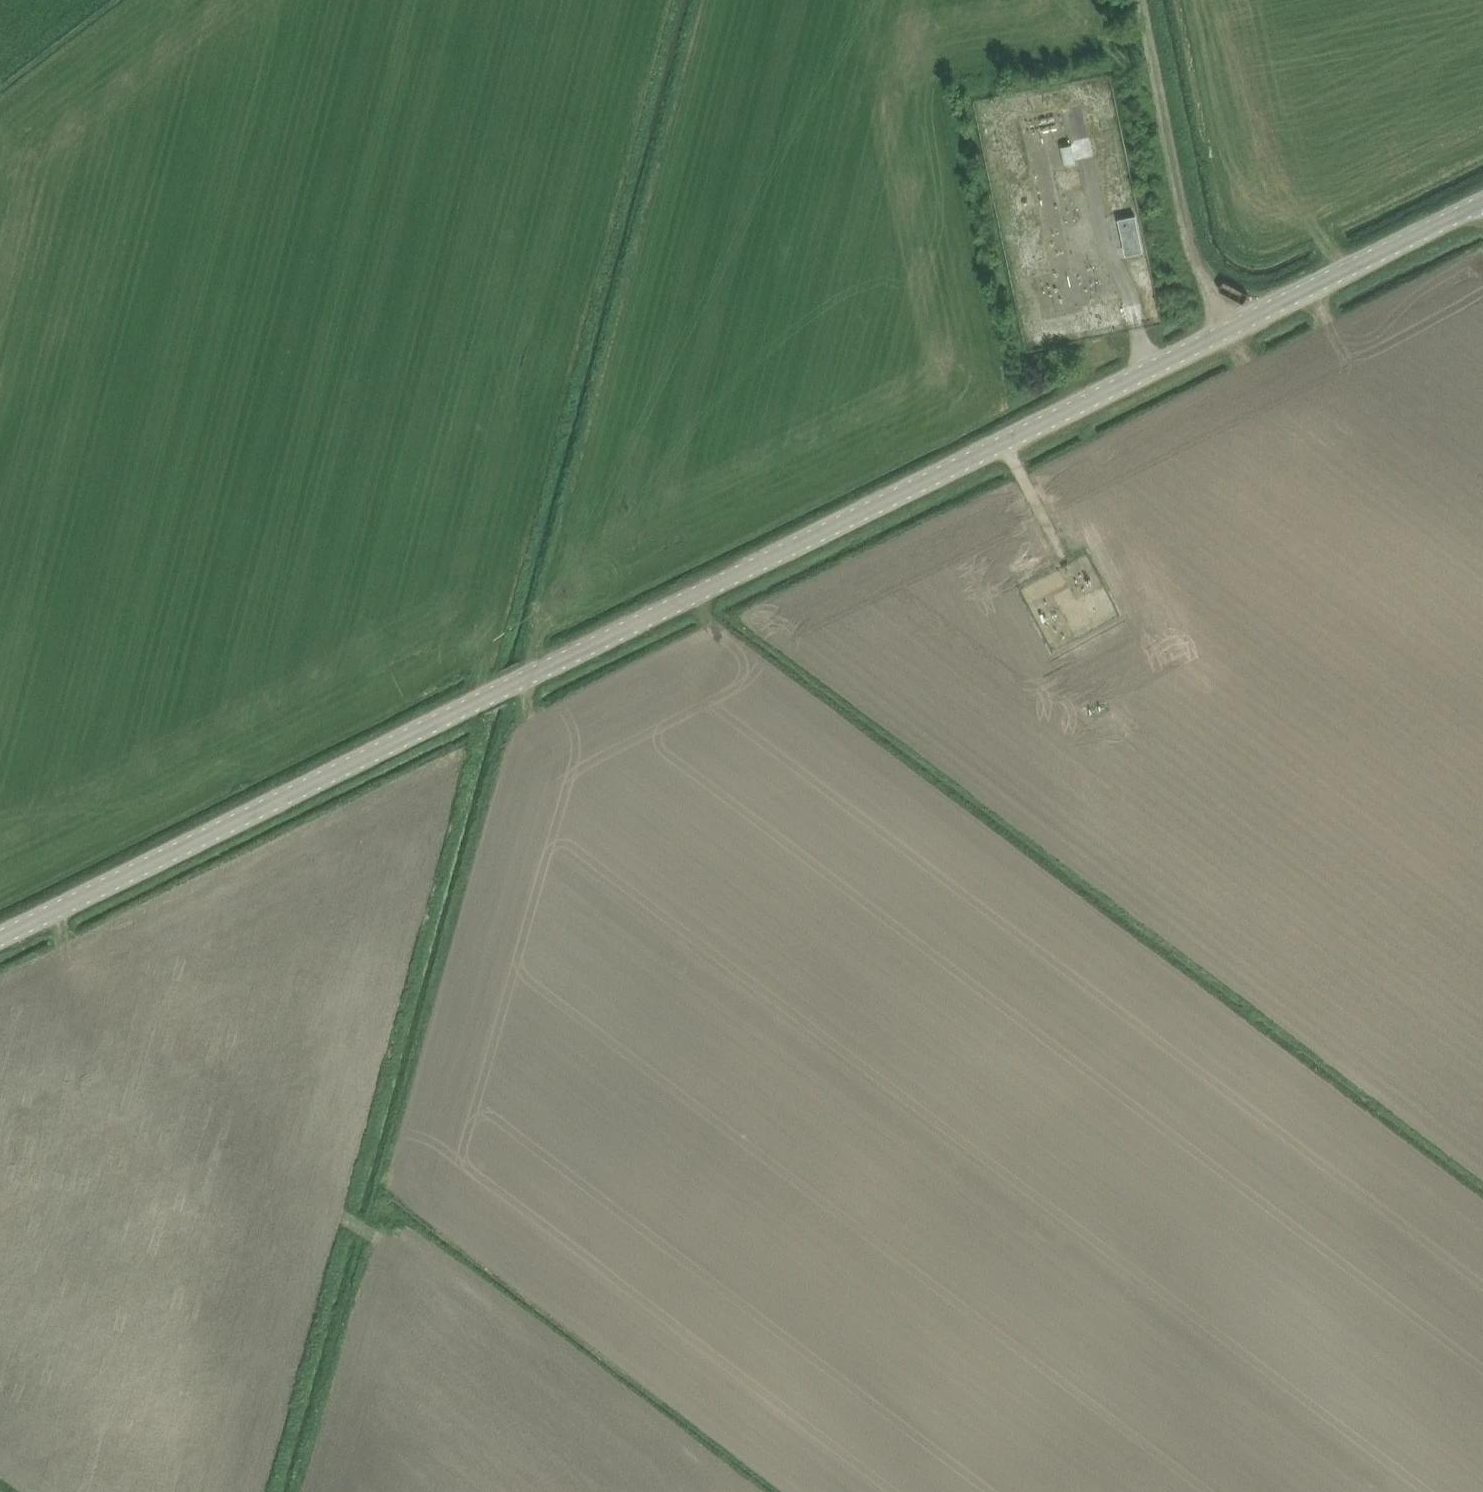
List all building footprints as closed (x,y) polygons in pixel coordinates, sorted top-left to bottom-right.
[(1056,145),(1062,164),(1094,154),(1084,123),(1072,127),(1076,139),(1056,145)] [(1119,218),(1126,254),(1144,250),(1137,214),(1119,218)]
